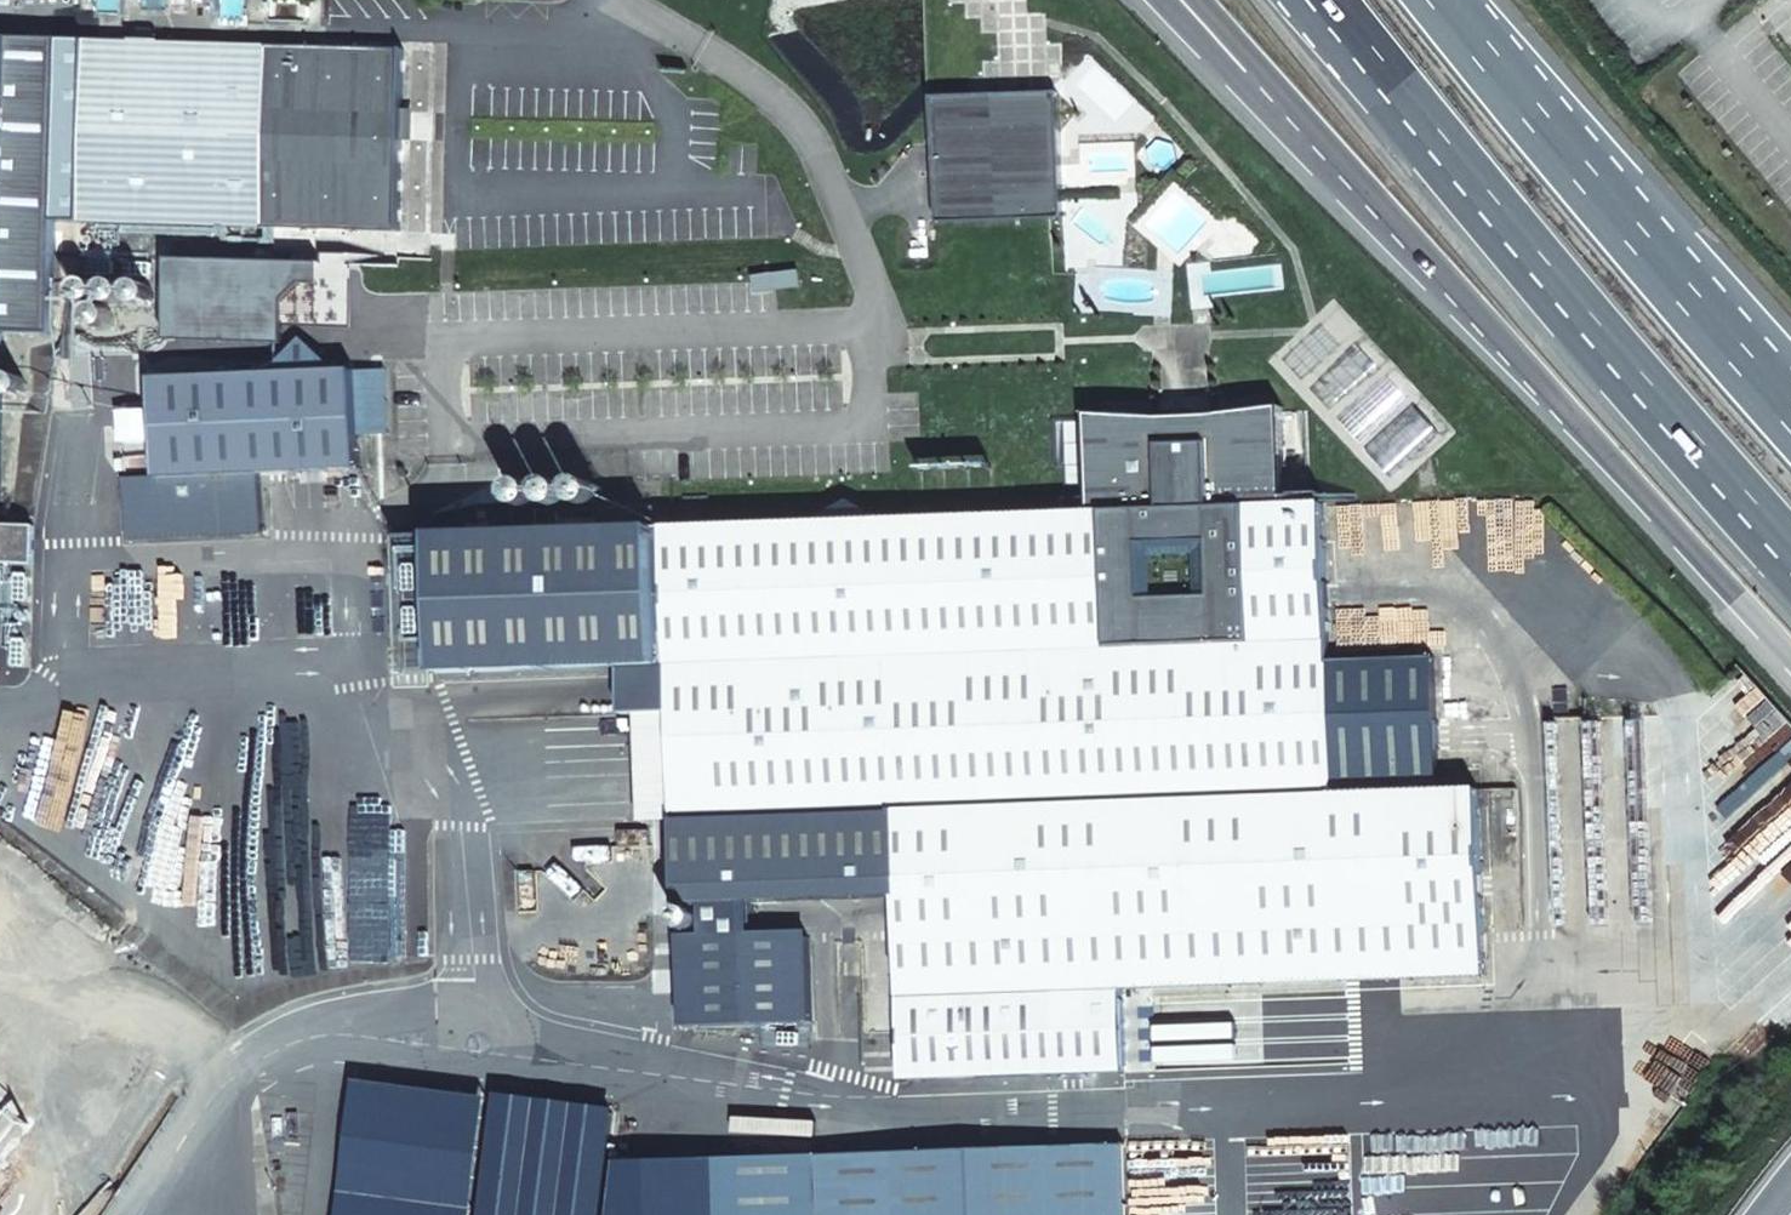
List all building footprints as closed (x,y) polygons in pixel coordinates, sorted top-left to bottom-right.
[(13,37),(0,36),(0,610),(1,562),(40,563),(41,522),(2,522),(7,325),(55,326),(61,37),(13,37)] [(267,45),(85,40),(81,223),(264,229),(267,45)] [(399,233),(404,48),(267,45),(264,229),(399,233)] [(1058,92),(932,96),(937,223),(1063,218),(1058,92)] [(799,272),(774,275),(775,290),(801,287),(799,272)] [(270,374),(154,380),(159,479),(125,480),(128,540),(264,534),(261,474),(361,468),(357,370),(337,371),(304,339),(270,374)] [(1283,407),(1202,415),(1158,417),(1088,413),(1090,512),(885,519),(847,501),(812,522),(666,527),(396,537),(400,640),(438,638),(440,674),(622,667),(623,715),(671,713),(676,820),(678,905),(896,898),(902,1081),(1125,1074),(1121,991),(1486,976),(1479,789),(1334,794),(1323,503),(1287,505),(1283,407)] [(438,638),(400,640),(402,675),(440,674),(438,638)] [(671,713),(635,715),(639,822),(653,821),(676,820),(671,713)] [(682,944),(685,1028),(812,1024),(810,940),(682,944)] [(819,1156),(718,1159),(720,1214),(1127,1214),(1124,1146),(819,1156)]
